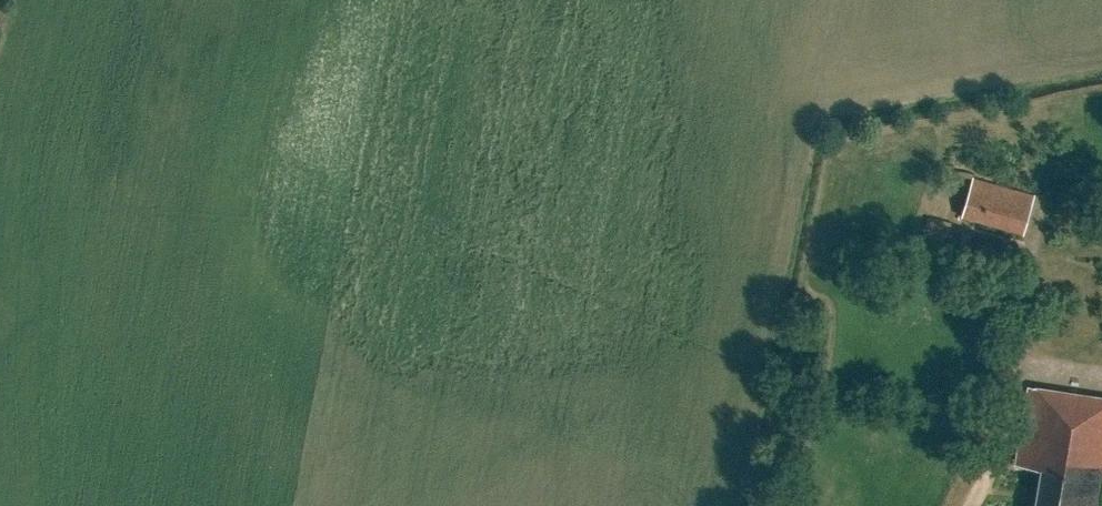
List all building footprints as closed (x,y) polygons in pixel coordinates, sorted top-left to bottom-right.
[(975,179),(965,218),(1026,234),(1036,195),(975,179)] [(1036,505),(1098,505),(1101,481),(1101,399),(1029,387),(1015,466),(1042,470),(1036,505)]
